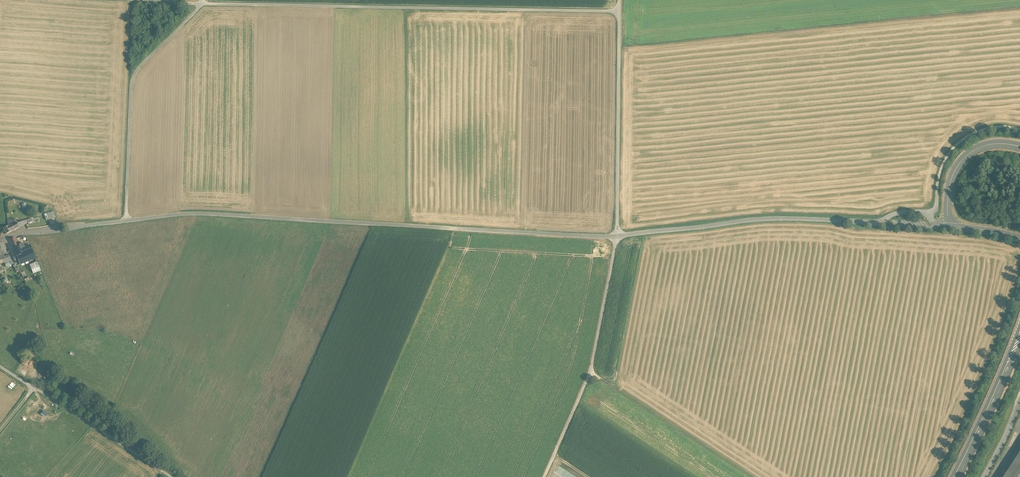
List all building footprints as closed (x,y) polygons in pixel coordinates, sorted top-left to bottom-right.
[(18,222),(8,226),(3,228),(6,234),(20,227),(18,222)] [(26,236),(16,237),(15,238),(16,241),(25,239),(27,246),(25,247),(20,249),(23,254),(16,257),(19,264),(35,258),(26,236)] [(16,241),(15,238),(10,240),(14,249),(19,247),(20,249),(25,247),(23,243),(18,244),(19,245),(17,245),(16,241)] [(14,249),(16,257),(23,254),(20,249),(19,247),(14,249)] [(36,260),(29,263),(33,273),(40,270),(36,260)] [(1015,431),(1008,447),(1011,448),(1018,433),(1015,431)] [(1011,458),(1012,459),(1011,460),(1014,462),(1019,453),(1019,445),(1011,458)] [(1004,476),(1019,476),(1019,453),(1014,462),(1004,476)]
